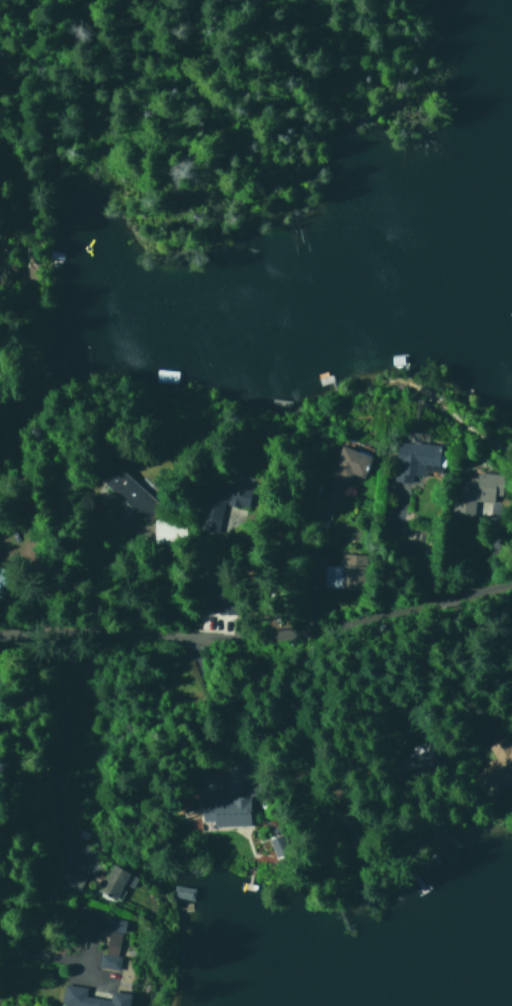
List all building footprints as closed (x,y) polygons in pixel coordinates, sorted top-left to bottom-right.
[(437,444),(396,441),(393,481),(409,482),(409,475),(424,476),(425,468),(436,468),(437,444)] [(326,481),(344,488),(349,473),(360,477),(368,457),(340,445),(326,481)] [(96,478),(144,520),(159,502),(110,461),(96,478)] [(449,514),(468,516),(470,501),(492,502),(493,496),(500,496),(502,473),(475,471),(475,476),(459,475),(457,488),(451,488),(449,514)] [(245,509),(250,491),(213,480),(207,498),(245,509)] [(228,612),(228,598),(221,598),(222,563),(198,562),(197,611),(228,612)] [(322,587),(352,587),(352,567),(322,566),(322,587)] [(500,793),(497,790),(511,780),(511,747),(510,749),(501,736),(485,747),(493,758),(468,775),(486,802),(500,793)] [(390,760),(403,784),(431,769),(433,773),(440,769),(425,741),(390,760)] [(248,826),(247,798),(219,798),(218,772),(196,773),(197,821),(213,820),(213,827),(248,826)] [(130,888),(135,877),(108,863),(94,890),(113,900),(121,883),(130,888)] [(98,926),(120,933),(124,921),(101,914),(98,926)] [(119,933),(107,930),(102,954),(98,953),(96,966),(117,970),(119,957),(114,956),(119,933)] [(128,993),(108,990),(107,999),(84,995),(85,987),(61,983),(58,1004),(73,1005),(126,1005),(128,993)]
